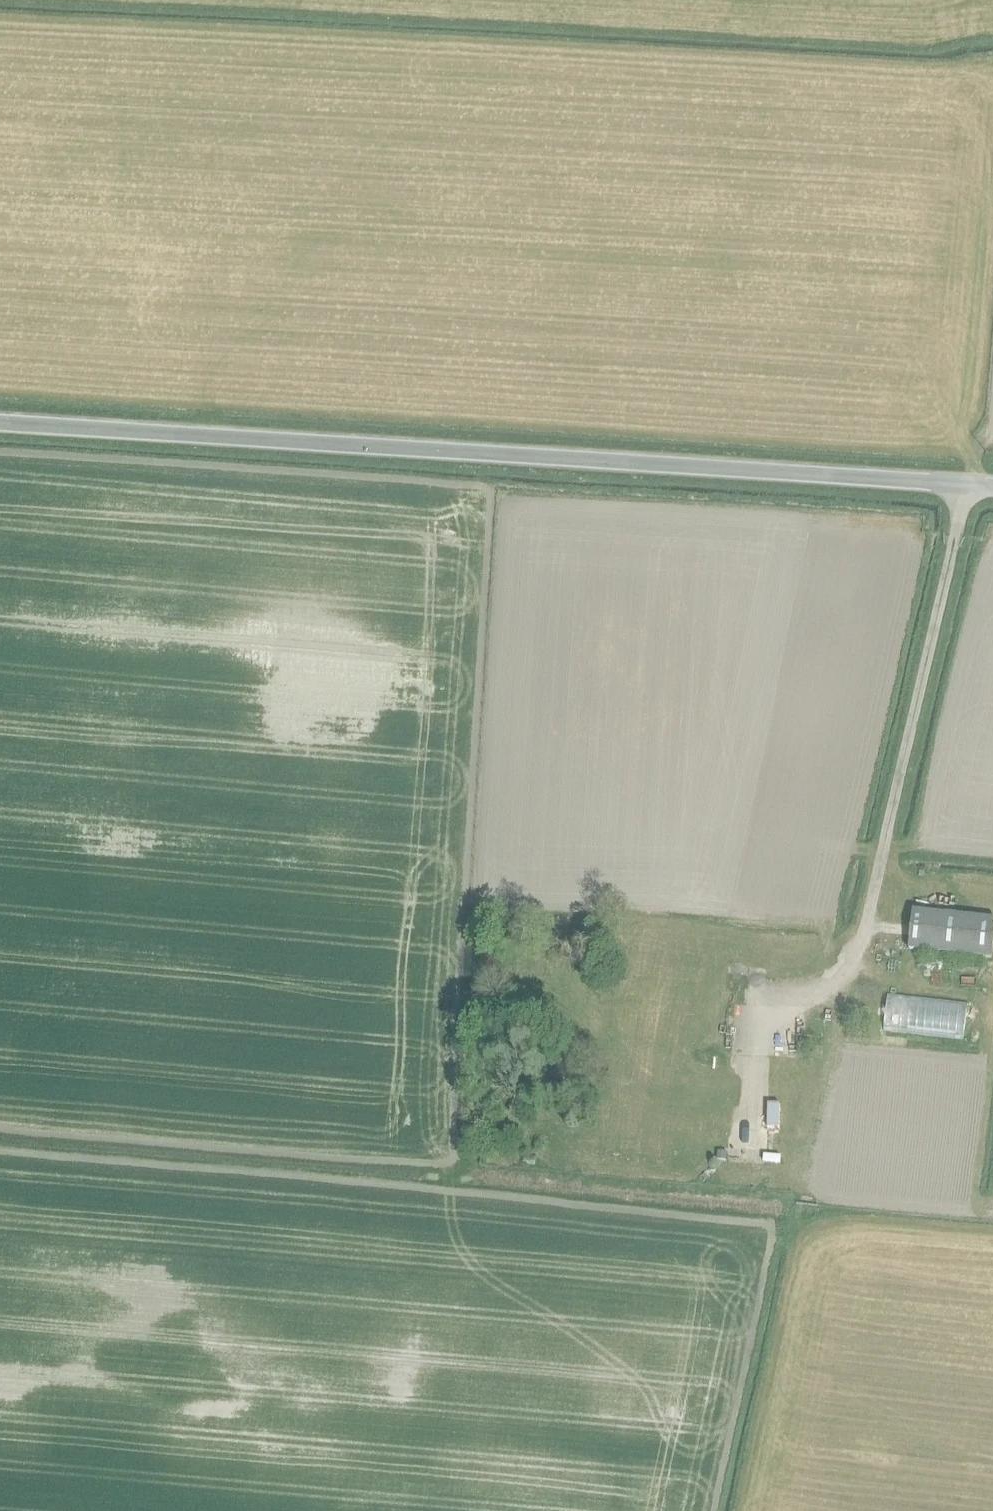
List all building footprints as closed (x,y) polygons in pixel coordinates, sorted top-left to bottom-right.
[(914,912),(912,951),(992,956),(992,917),(914,912)] [(891,993),(888,1030),(972,1036),(974,999),(891,993)] [(773,1133),(788,1134),(790,1103),(775,1102),(773,1133)]
